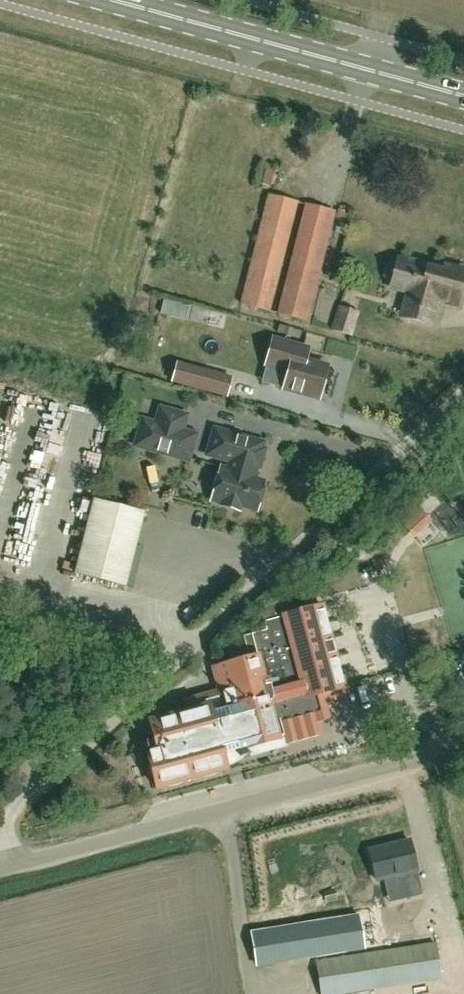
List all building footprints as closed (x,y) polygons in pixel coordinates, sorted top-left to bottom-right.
[(292,148),(302,148),(302,132),(292,132),(292,148)] [(279,188),(285,169),(272,166),(267,184),(279,188)] [(306,321),(334,211),(269,195),(242,305),(306,321)] [(386,279),(388,283),(392,284),(390,289),(408,294),(405,305),(409,306),(405,319),(431,326),(438,301),(458,306),(463,284),(463,273),(444,267),(443,272),(426,268),(424,264),(410,261),(407,263),(398,260),(396,266),(392,265),(388,267),(386,279)] [(331,327),(353,333),(360,309),(339,302),(331,327)] [(285,389),(321,398),(329,366),(302,359),(305,348),(273,340),(267,366),(289,371),(285,389)] [(233,380),(213,375),(178,366),(173,386),(228,399),(233,380)] [(136,446),(149,450),(189,461),(197,434),(183,430),(188,415),(161,408),(157,423),(143,419),(136,446)] [(34,435),(43,437),(48,414),(39,412),(34,435)] [(96,435),(101,415),(92,413),(88,433),(96,435)] [(254,480),(255,479),(254,479),(257,467),(260,468),(266,449),(263,448),(264,442),(215,429),(208,455),(231,461),(229,467),(242,471),(241,476),(254,480)] [(242,471),(229,467),(229,469),(221,467),(212,500),(223,503),(223,506),(239,511),(241,505),(258,510),(266,482),(255,479),(254,480),(241,476),(242,471)] [(77,574),(126,586),(145,513),(96,500),(77,574)] [(431,520),(417,504),(399,521),(413,536),(431,520)] [(70,556),(81,558),(86,534),(75,532),(70,556)] [(189,711),(179,713),(174,713),(169,713),(163,715),(158,717),(154,720),(150,721),(155,739),(146,741),(149,753),(148,753),(151,764),(150,767),(150,769),(151,772),(152,774),(154,776),(157,787),(163,786),(168,786),(173,785),(178,784),(183,782),(187,779),(197,776),(201,776),(209,776),(217,774),(224,770),(228,768),(252,754),(250,747),(285,737),(287,743),(321,733),(317,719),(329,712),(324,693),(344,687),(322,604),(284,615),(264,621),(267,629),(252,633),(257,655),(220,665),(227,689),(186,700),(189,711)] [(397,875),(417,870),(410,840),(369,850),(377,880),(384,878),(389,895),(401,892),(397,875)] [(258,964),(364,948),(359,916),(253,932),(258,964)] [(441,980),(436,941),(316,960),(321,993),(349,993),(441,980)]
